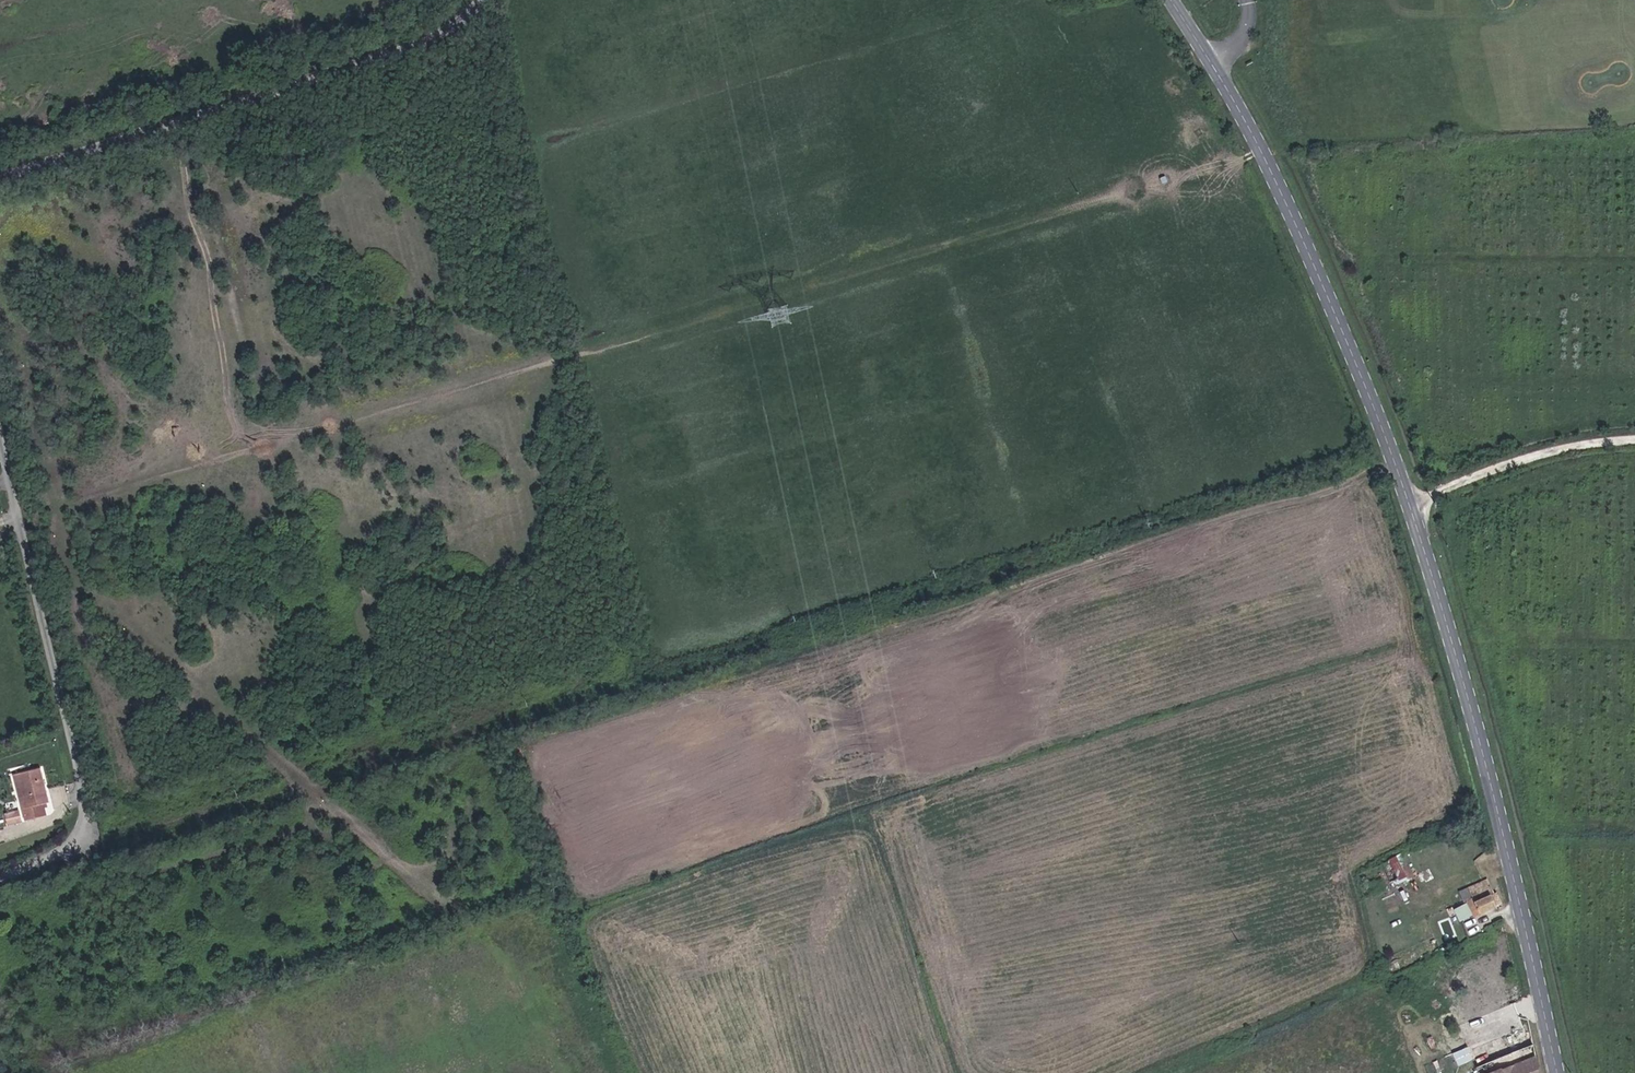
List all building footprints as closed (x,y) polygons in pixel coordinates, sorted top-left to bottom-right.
[(50,805),(43,771),(20,777),(28,811),(22,812),(24,824),(47,818),(44,807),(50,805)] [(1405,849),(1388,859),(1401,881),(1417,871),(1405,849)] [(1459,904),(1466,918),(1504,899),(1497,887),(1495,888),(1488,876),(1473,884),(1477,894),(1459,904)] [(1533,1016),(1472,1043),(1486,1072),(1485,1072),(1546,1072),(1533,1016)]
